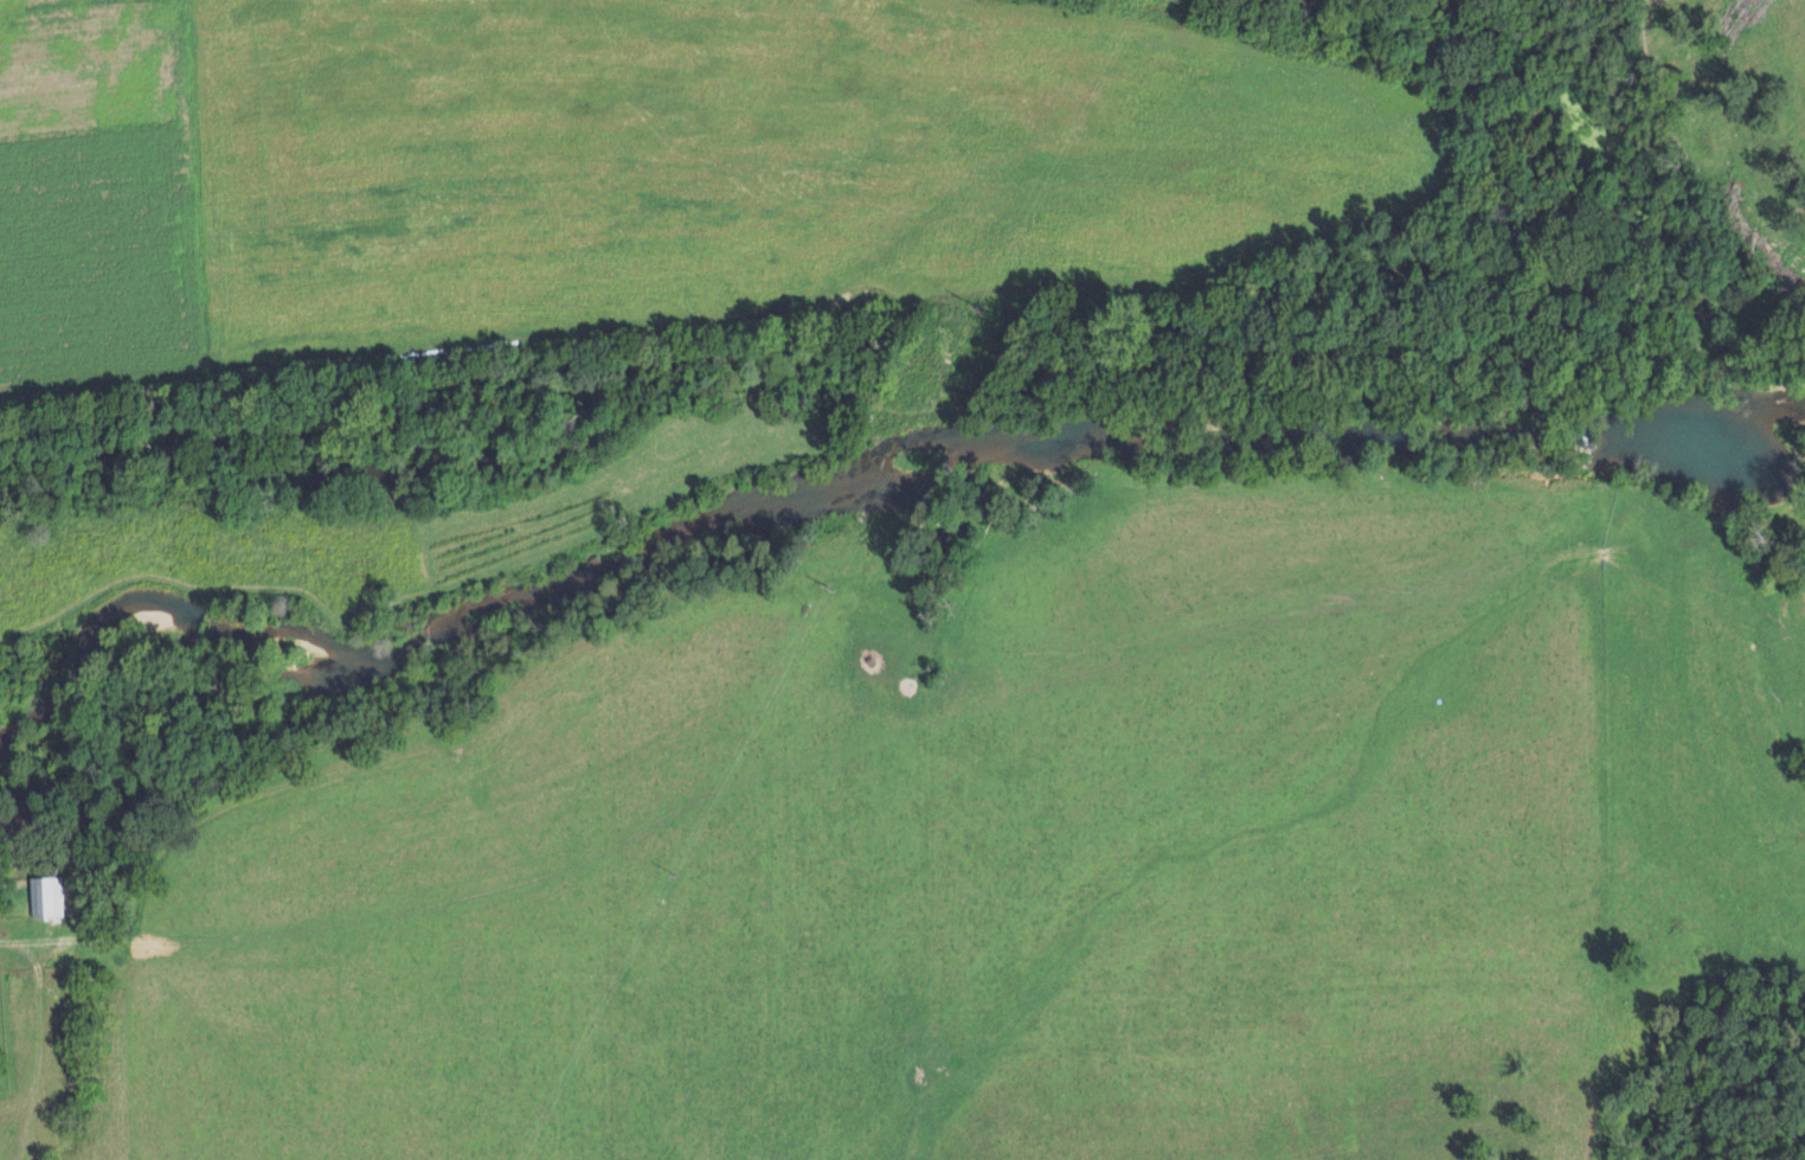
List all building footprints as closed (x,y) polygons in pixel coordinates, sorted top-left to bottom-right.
[(58,877),(27,878),(28,917),(59,916),(58,877)]
